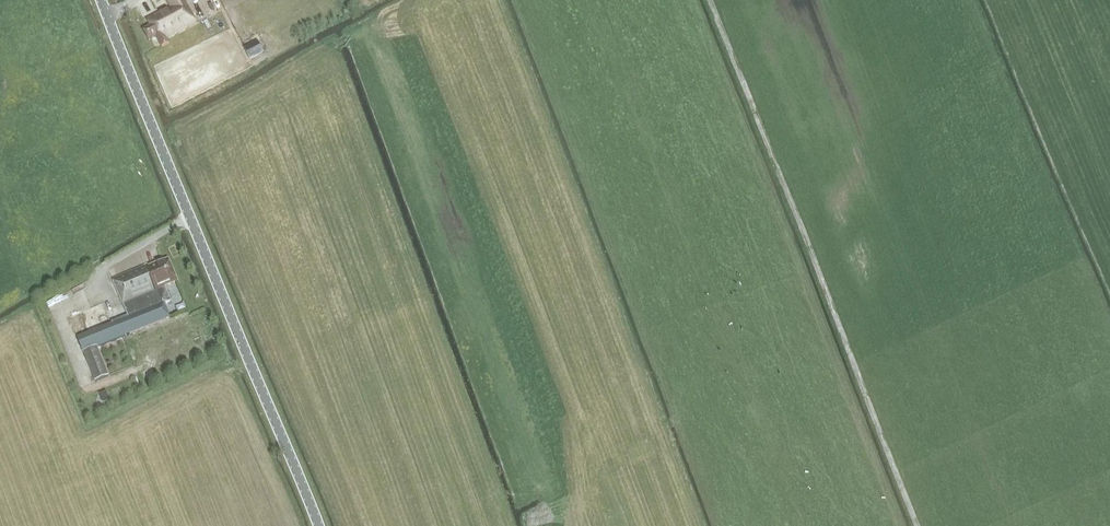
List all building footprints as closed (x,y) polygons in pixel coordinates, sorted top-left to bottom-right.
[(196,23),(184,0),(166,0),(170,7),(147,19),(151,25),(143,30),(149,40),(156,36),(162,47),(168,43),(166,39),(196,23)] [(264,53),(258,40),(243,48),(250,60),(264,53)] [(149,266),(148,264),(113,278),(128,316),(89,332),(77,337),(94,381),(108,376),(97,347),(170,318),(164,304),(171,301),(165,286),(177,281),(168,259),(163,261),(162,258),(155,261),(156,264),(149,266)] [(99,394),(102,403),(110,400),(106,391),(99,394)]
